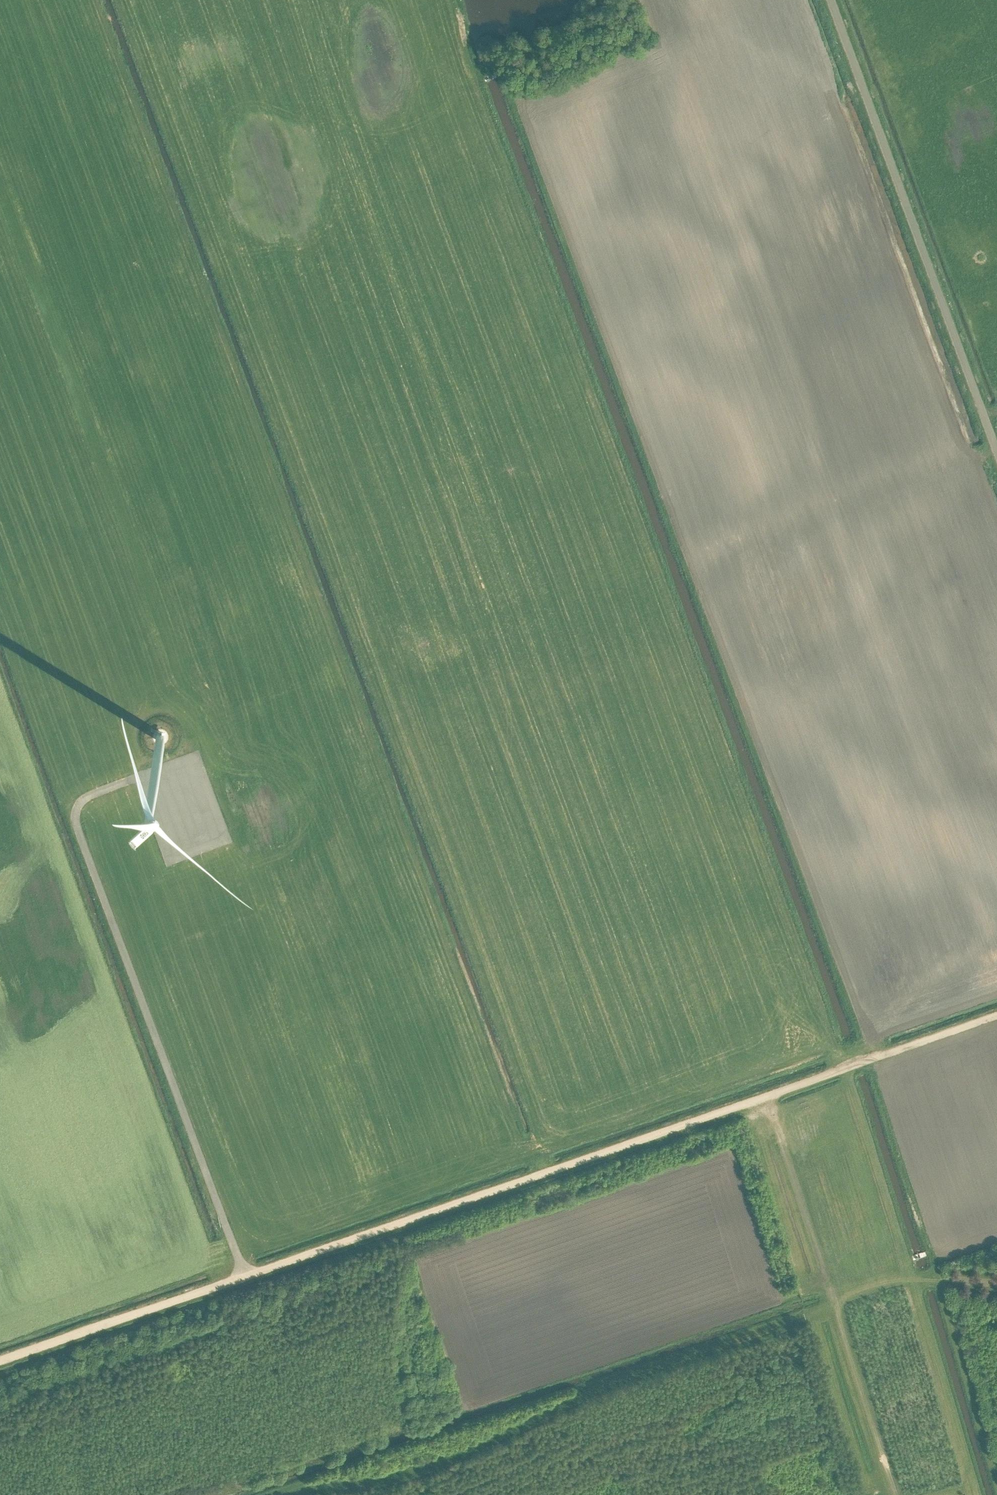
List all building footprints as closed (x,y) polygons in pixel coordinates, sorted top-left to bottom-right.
[(162,731),(161,731),(160,731),(159,732),(158,732),(157,733),(156,734),(156,735),(156,736),(156,737),(156,738),(156,739),(157,739),(157,740),(158,741),(159,741),(160,741),(161,741),(162,741),(163,741),(164,740),(165,739),(165,738),(166,737),(166,736),(165,735),(165,734),(165,733),(164,733),(163,732),(162,732),(162,731)]
